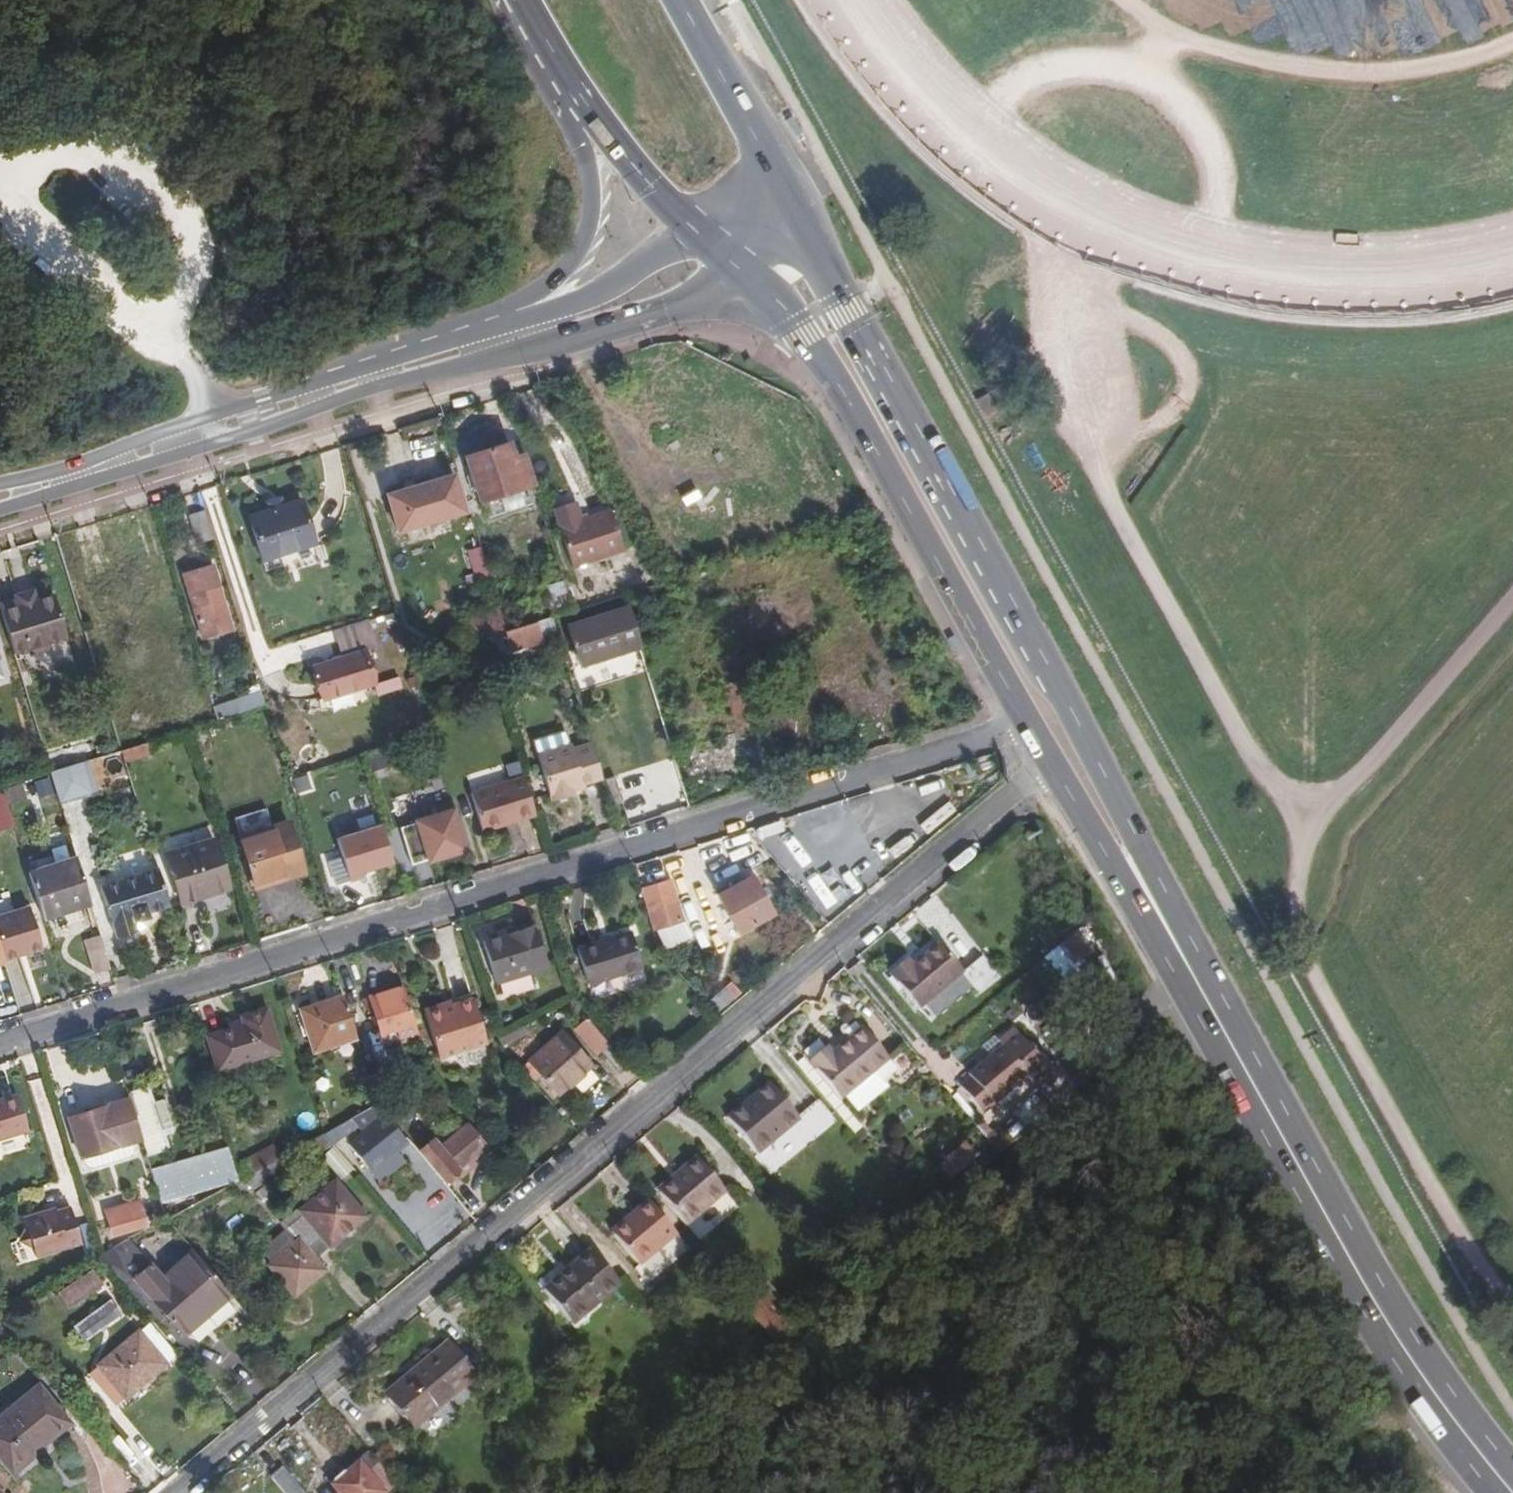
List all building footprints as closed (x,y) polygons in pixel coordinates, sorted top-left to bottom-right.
[(509,442),(467,454),(480,500),(533,484),(524,455),(515,458),(509,442)] [(460,497),(453,472),(388,492),(399,529),(442,516),(439,503),(460,497)] [(319,548),(316,539),(302,497),(251,514),(268,566),(319,548)] [(575,501),(554,509),(572,566),(622,549),(609,510),(581,519),(575,501)] [(214,536),(205,508),(188,513),(196,542),(214,536)] [(467,551),(472,578),(486,575),(481,548),(467,551)] [(185,571),(205,637),(219,632),(207,589),(219,584),(213,562),(185,571)] [(18,596),(19,602),(37,596),(34,586),(16,592),(18,596)] [(0,601),(0,604),(14,651),(32,646),(36,650),(49,646),(49,641),(67,635),(54,591),(37,596),(19,602),(18,596),(0,601)] [(571,610),(566,592),(549,597),(554,615),(571,610)] [(507,626),(503,610),(471,620),(475,631),(493,625),(494,630),(507,626)] [(582,664),(641,646),(634,623),(630,612),(571,629),(582,664)] [(544,641),(537,621),(508,629),(515,651),(544,641)] [(314,666),(324,697),(376,680),(366,649),(314,666)] [(377,695),(402,688),(399,676),(374,684),(377,695)] [(218,719),(264,705),(260,690),(214,704),(218,719)] [(148,753),(145,740),(122,748),(126,760),(148,753)] [(554,800),(575,794),(573,787),(584,784),(603,778),(593,743),(573,749),(572,745),(538,755),(549,794),(552,793),(554,800)] [(91,791),(82,760),(50,770),(59,801),(91,791)] [(495,769),(468,775),(471,788),(498,781),(495,769)] [(525,774),(509,779),(475,790),(474,791),(485,829),(506,822),(505,819),(515,816),(516,819),(537,813),(525,774)] [(612,805),(623,802),(615,776),(604,779),(612,805)] [(17,824),(4,784),(0,785),(0,829),(17,824)] [(586,791),(584,784),(573,787),(575,794),(586,791)] [(927,832),(954,811),(948,802),(920,823),(927,832)] [(453,805),(411,817),(424,864),(467,851),(453,805)] [(371,813),(345,819),(347,830),(374,824),(371,813)] [(240,834),(255,884),(303,870),(289,821),(240,834)] [(334,836),(344,878),(391,867),(380,825),(334,836)] [(828,877),(850,866),(849,865),(864,857),(851,830),(836,837),(834,835),(793,854),(807,882),(826,873),(828,877)] [(185,899),(232,883),(217,835),(169,851),(185,899)] [(774,855),(770,858),(776,866),(781,863),(774,855)] [(31,870),(42,905),(45,916),(91,902),(76,857),(31,870)] [(158,866),(101,884),(117,938),(139,932),(136,922),(151,917),(150,913),(171,906),(158,866)] [(854,875),(850,866),(828,877),(826,873),(807,882),(813,895),(854,875)] [(642,885),(654,943),(684,937),(672,879),(642,885)] [(773,917),(752,879),(717,897),(739,935),(773,917)] [(39,954),(28,906),(13,909),(9,892),(0,894),(0,963),(39,954)] [(535,927),(517,932),(487,942),(482,943),(496,986),(532,974),(549,969),(535,927)] [(1078,927),(1044,959),(1065,981),(1099,948),(1078,927)] [(111,965),(102,936),(89,941),(97,969),(111,965)] [(642,970),(631,936),(603,944),(578,952),(589,987),(642,970)] [(917,1013),(960,974),(937,947),(909,970),(904,964),(887,978),(917,1013)] [(962,971),(977,992),(998,977),(983,956),(962,971)] [(729,980),(706,1003),(718,1015),(741,991),(729,980)] [(417,1027),(405,986),(369,994),(383,1039),(417,1027)] [(357,1038),(345,997),(303,1008),(314,1049),(357,1038)] [(485,1042),(472,998),(455,1004),(441,1007),(436,1005),(425,1008),(425,1010),(423,1012),(437,1057),(485,1042)] [(206,1032),(218,1072),(281,1053),(267,1006),(240,1015),(242,1021),(206,1032)] [(588,1021),(574,1032),(595,1057),(608,1047),(588,1021)] [(536,1028),(533,1022),(501,1038),(505,1045),(536,1028)] [(958,1090),(982,1117),(1025,1079),(1030,1086),(1045,1073),(1010,1033),(995,1046),(999,1050),(967,1078),(969,1081),(958,1090)] [(907,1048),(888,1065),(863,1036),(833,1060),(828,1054),(811,1069),(853,1119),(900,1080),(903,1083),(922,1067),(907,1048)] [(564,1037),(525,1066),(535,1079),(541,1075),(559,1096),(592,1071),(564,1037)] [(631,1068),(614,1047),(606,1055),(622,1075),(631,1068)] [(796,1124),(812,1141),(833,1123),(815,1103),(795,1120),(767,1087),(725,1121),(754,1157),(796,1124)] [(150,1107),(145,1093),(134,1097),(147,1133),(163,1128),(155,1105),(150,1107)] [(30,1131),(19,1094),(0,1100),(0,1140),(30,1131)] [(72,1119),(84,1158),(121,1146),(143,1140),(131,1102),(72,1119)] [(239,1129),(279,1117),(277,1109),(237,1122),(239,1129)] [(282,1129),(279,1117),(239,1129),(243,1140),(250,1138),(254,1149),(275,1142),(272,1132),(282,1129)] [(384,1117),(349,1146),(368,1170),(389,1154),(385,1149),(400,1137),(384,1117)] [(351,1120),(325,1135),(331,1142),(355,1129),(351,1120)] [(998,1158),(1026,1134),(1017,1123),(997,1139),(989,1147),(998,1158)] [(442,1184),(456,1173),(469,1162),(484,1151),(467,1130),(440,1151),(433,1142),(417,1155),(442,1184)] [(989,1147),(997,1139),(993,1134),(984,1141),(989,1147)] [(389,1154),(368,1170),(379,1183),(405,1162),(402,1159),(413,1150),(404,1142),(400,1137),(385,1149),(389,1154)] [(125,1156),(121,1146),(84,1158),(88,1167),(125,1156)] [(249,1159),(256,1172),(281,1158),(274,1146),(249,1159)] [(336,1179),(351,1171),(337,1146),(323,1154),(336,1179)] [(939,1168),(951,1181),(974,1161),(963,1148),(939,1168)] [(281,1158),(256,1172),(247,1176),(253,1188),(293,1166),(286,1155),(281,1158)] [(473,1167),(469,1162),(456,1173),(460,1177),(473,1167)] [(697,1162),(682,1175),(685,1178),(659,1199),(685,1232),(725,1198),(697,1162)] [(685,1178),(682,1175),(656,1196),(659,1199),(685,1178)] [(269,1261),(266,1263),(294,1298),(329,1271),(319,1260),(331,1250),(332,1251),(371,1219),(340,1181),(301,1212),(306,1218),(291,1231),(266,1251),(266,1257),(269,1261)] [(615,1243),(639,1273),(677,1240),(649,1206),(635,1218),(638,1222),(615,1243)] [(143,1207),(120,1218),(127,1233),(150,1221),(143,1207)] [(28,1227),(27,1229),(21,1239),(30,1246),(34,1248),(36,1256),(81,1243),(72,1209),(46,1216),(44,1212),(25,1218),(28,1227)] [(286,1224),(291,1231),(306,1218),(301,1212),(286,1224)] [(123,1280),(145,1260),(125,1238),(103,1259),(123,1280)] [(567,1276),(591,1256),(588,1252),(565,1272),(567,1276)] [(619,1289),(591,1256),(567,1276),(542,1297),(572,1330),(619,1289)] [(154,1271),(138,1284),(182,1336),(230,1296),(200,1259),(167,1286),(154,1271)] [(138,1284),(154,1271),(151,1267),(135,1280),(138,1284)] [(67,1310),(101,1286),(89,1270),(56,1293),(67,1310)] [(81,1327),(90,1339),(124,1313),(114,1301),(81,1327)] [(143,1336),(104,1367),(131,1399),(170,1367),(143,1336)] [(386,1397),(414,1432),(477,1380),(448,1345),(386,1397)] [(0,1417),(0,1455),(13,1471),(70,1423),(39,1384),(0,1417)] [(126,1469),(140,1486),(161,1469),(146,1452),(126,1469)] [(371,1458),(332,1489),(335,1492),(388,1492),(395,1487),(371,1458)] [(283,1472),(271,1482),(281,1492),(301,1492),(283,1472)]
